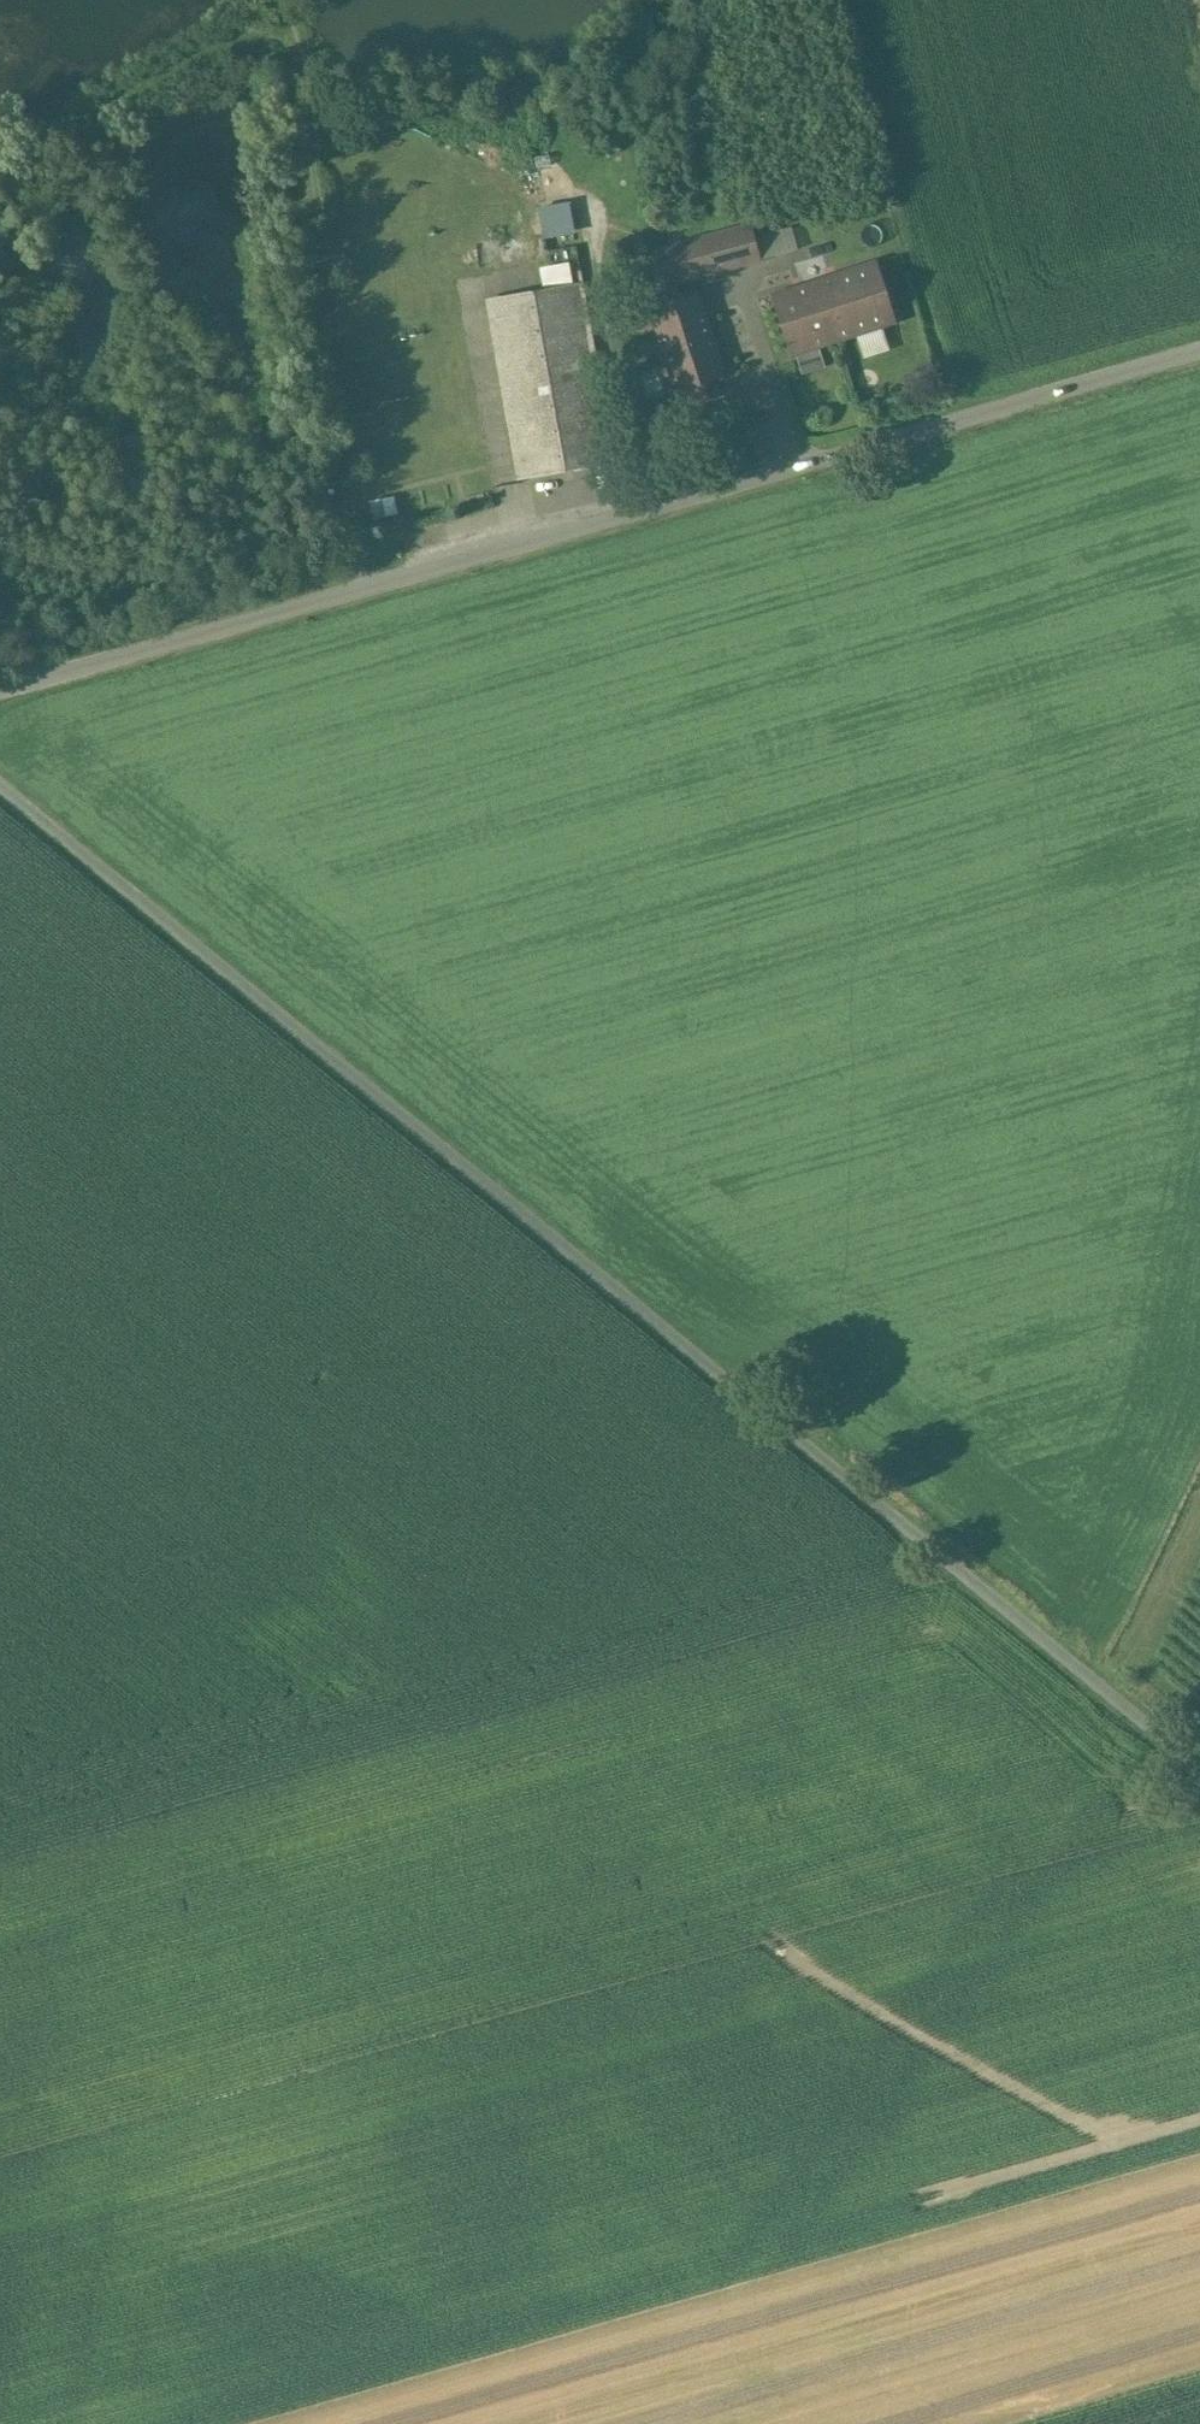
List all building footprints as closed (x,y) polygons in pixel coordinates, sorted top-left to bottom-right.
[(573,200),(541,201),(542,233),(574,232),(573,200)] [(704,239),(654,252),(663,286),(760,260),(755,238),(751,226),(704,239)] [(790,229),(755,238),(760,260),(796,251),(791,231),(790,229)] [(875,263),(772,296),(791,355),(894,322),(875,263)] [(582,286),(487,303),(517,477),(612,460),(582,286)] [(697,293),(649,308),(676,392),(724,377),(697,293)]
